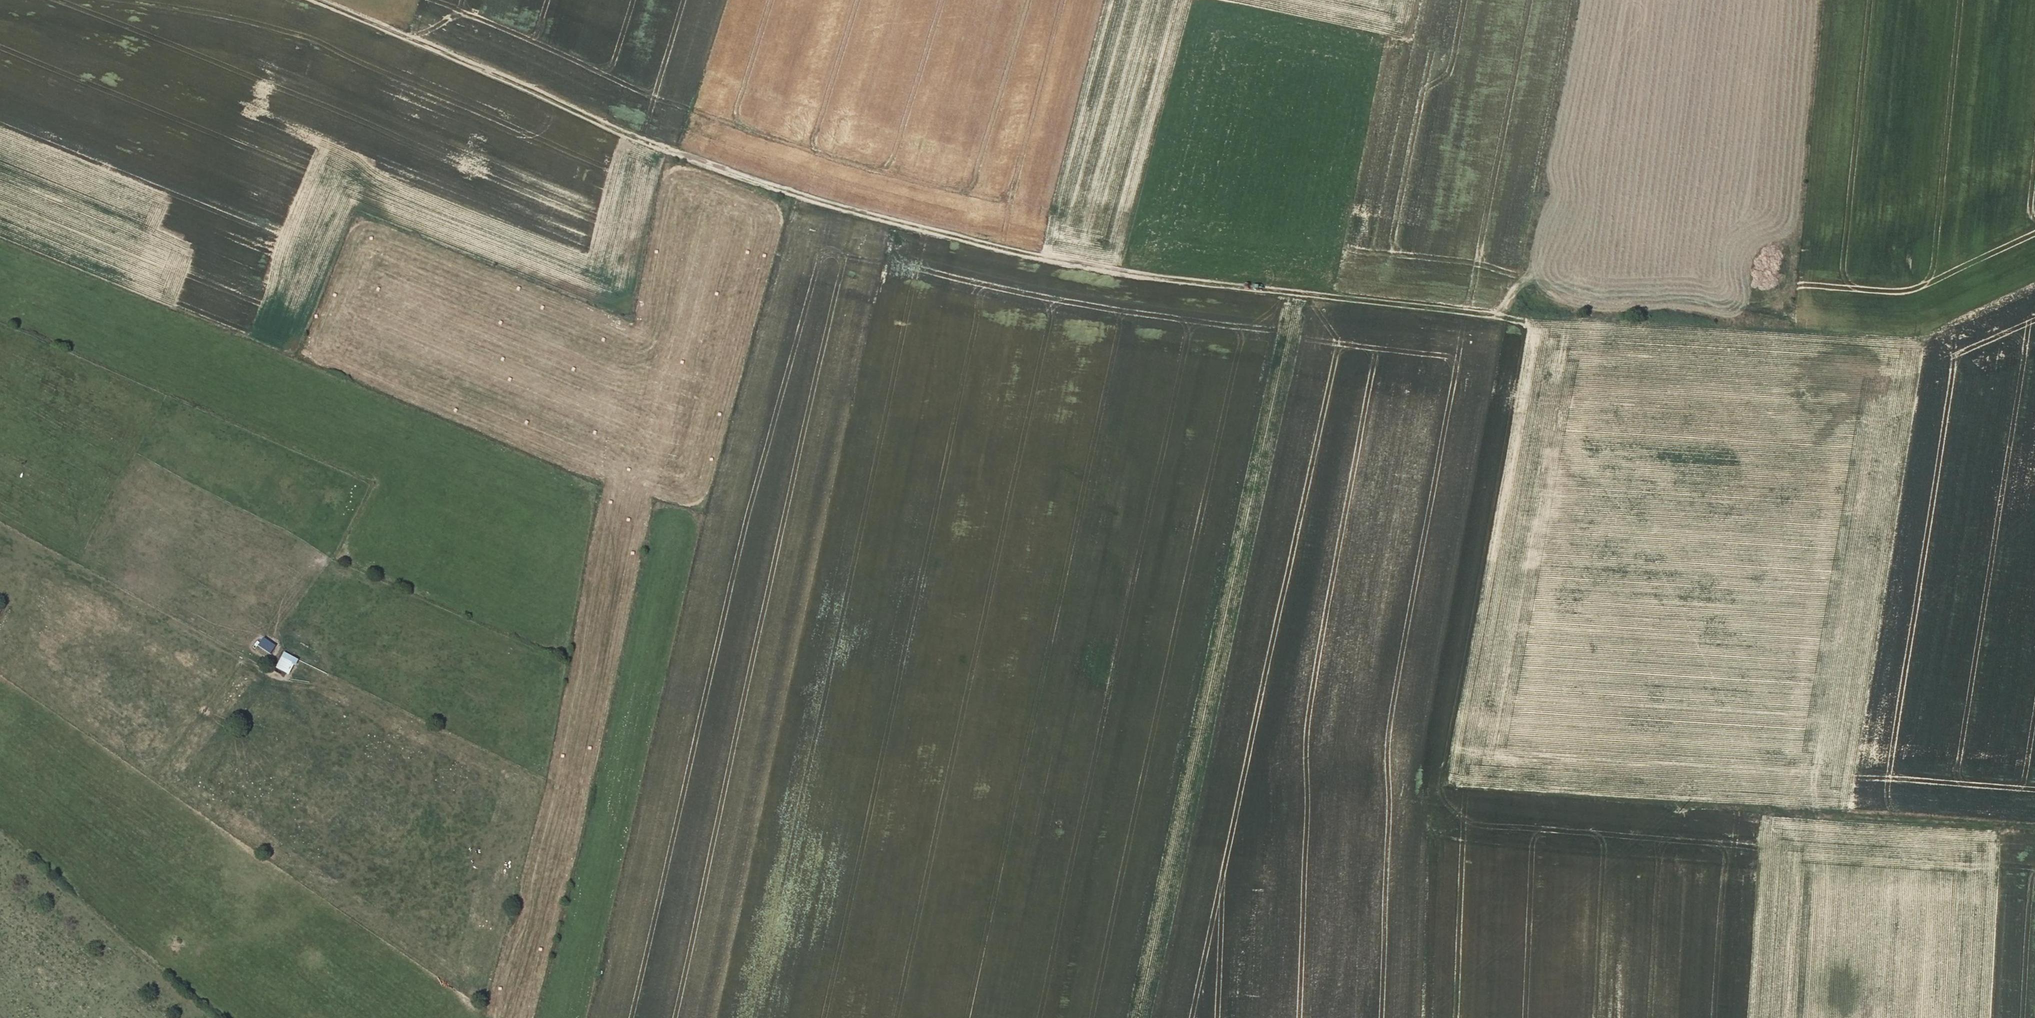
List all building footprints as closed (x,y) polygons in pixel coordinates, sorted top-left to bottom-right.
[(291,663),(281,658),(276,667),(286,673),(291,663)]
